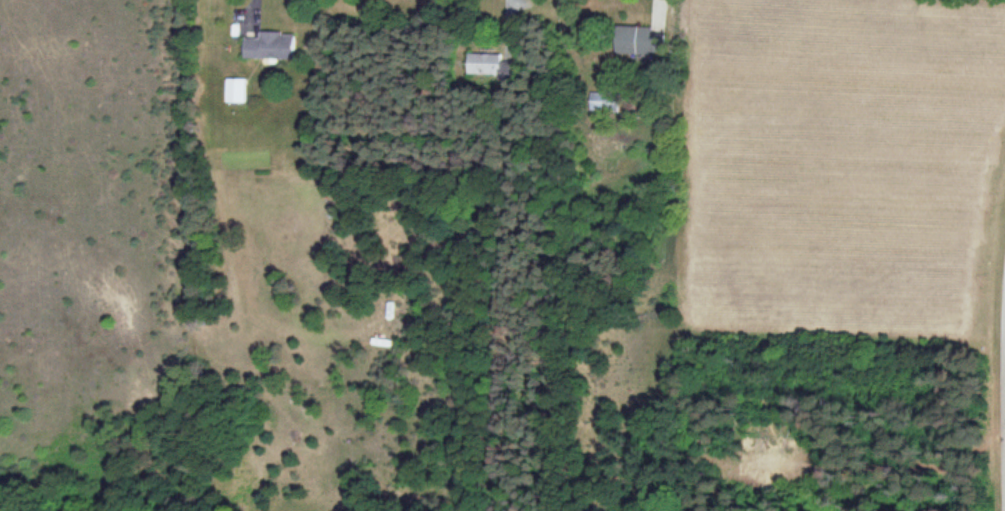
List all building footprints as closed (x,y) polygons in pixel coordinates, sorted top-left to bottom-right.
[(617,55),(664,55),(664,28),(617,28),(617,55)] [(297,59),(297,32),(264,32),(264,39),(247,39),(247,59),(297,59)] [(467,78),(512,78),(512,63),(502,63),(502,55),(467,54),(467,78)] [(229,103),(249,103),(249,79),(229,79),(229,103)]
